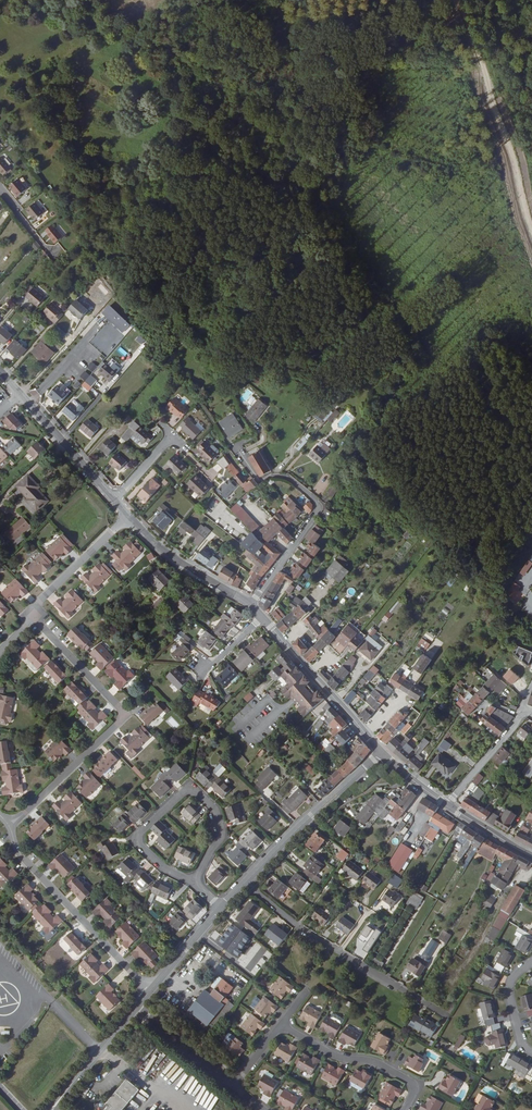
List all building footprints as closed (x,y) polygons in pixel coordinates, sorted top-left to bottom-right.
[(4,175),(12,168),(4,159),(3,160),(1,157),(0,157),(0,171),(4,175)] [(10,186),(13,190),(16,192),(15,193),(18,197),(27,189),(19,178),(10,186)] [(26,210),(29,214),(30,213),(32,216),(36,220),(45,212),(36,202),(26,210)] [(8,210),(3,216),(6,219),(11,213),(8,210)] [(52,225),(45,230),(48,233),(47,234),(55,243),(63,236),(55,227),(55,228),(52,225)] [(36,241),(32,245),(37,250),(40,246),(36,241)] [(21,296),(24,298),(31,289),(29,287),(21,296)] [(24,298),(36,308),(43,300),(31,289),(24,298)] [(69,309),(81,319),(89,310),(77,300),(69,309)] [(43,311),(48,315),(56,323),(64,314),(67,311),(62,306),(59,309),(52,302),(43,311)] [(101,313),(122,333),(130,324),(109,304),(101,313)] [(55,324),(56,323),(48,315),(47,316),(55,324)] [(92,327),(96,330),(104,323),(100,319),(92,327)] [(0,328),(0,340),(4,344),(13,335),(2,326),(0,328)] [(135,340),(140,345),(144,340),(139,335),(135,340)] [(45,344),(49,340),(44,336),(41,340),(31,351),(44,363),(54,352),(45,344)] [(15,339),(6,348),(18,358),(27,349),(15,339)] [(93,372),(97,366),(90,361),(86,368),(93,372)] [(118,373),(106,363),(99,372),(110,382),(118,373)] [(258,375),(252,379),(257,385),(262,382),(258,375)] [(76,389),(81,384),(77,380),(72,385),(76,389)] [(85,382),(82,385),(89,392),(93,388),(85,382)] [(58,385),(48,396),(59,405),(69,394),(58,385)] [(93,406),(102,396),(99,394),(90,404),(93,406)] [(170,409),(174,413),(175,412),(178,415),(182,419),(189,411),(175,398),(168,405),(171,408),(170,409)] [(259,398),(245,415),(254,423),(268,406),(259,398)] [(71,403),(63,412),(73,421),(81,412),(71,403)] [(324,403),(316,412),(323,419),(331,409),(324,403)] [(331,414),(335,417),(335,418),(340,412),(336,409),(331,414)] [(16,417),(17,416),(14,413),(4,422),(10,429),(11,429),(19,421),(17,419),(16,417)] [(190,420),(191,419),(188,416),(180,425),(183,428),(182,429),(193,440),(202,431),(190,420)] [(233,416),(221,424),(231,438),(243,430),(233,416)] [(91,438),(99,429),(88,419),(80,428),(91,438)] [(21,424),(19,421),(11,429),(15,430),(21,424)] [(134,421),(129,426),(130,428),(119,441),(124,446),(131,438),(133,435),(140,427),(141,427),(134,421)] [(133,435),(140,441),(143,444),(146,441),(148,443),(154,437),(152,435),(151,436),(144,430),(140,427),(133,435)] [(245,443),(255,438),(253,434),(244,439),(245,443)] [(137,444),(140,441),(133,435),(131,438),(137,444)] [(298,451),(308,440),(303,436),(294,447),(298,451)] [(11,454),(21,445),(14,437),(4,446),(11,454)] [(109,439),(101,449),(109,455),(117,446),(109,439)] [(206,459),(205,460),(209,463),(218,453),(208,444),(209,443),(206,440),(197,449),(201,452),(200,453),(206,459)] [(322,441),(319,444),(328,453),(332,449),(332,446),(328,443),(326,443),(324,441),(322,441)] [(38,442),(28,452),(36,460),(45,450),(38,442)] [(315,456),(314,457),(324,466),(330,459),(326,455),(328,453),(319,444),(311,452),(315,456)] [(0,449),(0,463),(8,456),(1,448),(0,449)] [(257,470),(266,464),(261,456),(259,452),(250,458),(257,470)] [(127,461),(117,453),(109,463),(115,468),(116,467),(119,470),(127,461)] [(174,454),(166,464),(163,467),(166,470),(169,466),(178,475),(186,466),(174,454)] [(222,456),(216,462),(219,465),(214,470),(217,473),(228,463),(222,456)] [(231,462),(230,464),(226,467),(234,477),(241,486),(247,493),(252,488),(257,486),(258,485),(252,478),(248,482),(240,472),(231,462)] [(266,464),(257,470),(261,478),(271,472),(266,464)] [(28,474),(17,484),(11,490),(13,493),(20,487),(29,497),(25,501),(37,513),(50,501),(39,489),(41,487),(28,474)] [(210,488),(196,474),(187,483),(201,497),(210,488)] [(336,476),(334,479),(341,485),(343,481),(337,477),(336,476)] [(228,479),(217,491),(226,499),(237,487),(228,479)] [(324,494),(332,499),(341,485),(334,479),(324,494)] [(150,481),(138,495),(146,503),(158,489),(150,481)] [(296,500),(302,493),(298,489),(291,496),(296,500)] [(300,503),(306,497),(302,493),(296,500),(300,503)] [(327,505),(332,499),(324,494),(321,499),(327,505)] [(304,507),(310,501),(310,500),(306,497),(300,503),(304,507)] [(291,509),(297,516),(303,510),(293,501),(287,506),(291,509)] [(306,510),(313,505),(310,501),(304,507),(306,510)] [(164,530),(172,521),(164,512),(168,508),(163,503),(157,509),(161,512),(154,520),(164,530)] [(287,512),(291,509),(287,506),(285,503),(281,506),(287,512)] [(284,528),(284,527),(289,523),(283,517),(286,514),(280,508),(277,511),(278,512),(273,517),(276,520),(278,521),(279,523),(284,528)] [(286,514),(283,517),(289,523),(297,516),(291,509),(287,512),(286,514)] [(326,509),(319,519),(325,523),(332,513),(326,509)] [(22,518),(4,533),(12,542),(26,530),(28,532),(32,529),(22,518)] [(246,526),(255,535),(259,532),(262,529),(252,519),(246,526)] [(179,525),(180,526),(178,529),(183,532),(185,529),(188,530),(196,538),(193,542),(198,546),(205,538),(183,520),(179,525)] [(293,537),(284,527),(284,528),(279,523),(278,521),(276,520),(267,528),(261,534),(260,535),(257,537),(260,541),(264,537),(269,542),(275,536),(278,533),(288,544),(293,537)] [(312,542),(312,541),(314,543),(321,535),(320,534),(326,527),(323,525),(319,521),(313,529),(312,529),(306,538),(312,542)] [(407,539),(413,531),(407,526),(400,533),(407,539)] [(23,535),(13,543),(16,546),(25,538),(23,535)] [(66,555),(72,550),(71,548),(74,546),(64,535),(61,538),(60,537),(53,543),(48,547),(49,548),(46,551),(55,561),(64,552),(66,555)] [(242,544),(248,549),(256,556),(261,552),(247,539),(242,544)] [(122,555),(121,554),(118,551),(112,556),(126,571),(132,565),(130,563),(142,553),(141,551),(143,549),(137,542),(135,545),(131,541),(124,548),(125,550),(122,553),(124,554),(122,555)] [(270,554),(276,560),(281,553),(267,541),(264,544),(263,546),(270,552),(269,553),(270,554)] [(308,555),(313,559),(321,548),(314,543),(312,541),(312,542),(308,546),(310,548),(308,551),(310,552),(308,555)] [(203,561),(205,563),(207,564),(211,567),(218,559),(214,556),(214,555),(204,547),(196,557),(202,562),(203,561)] [(269,568),(256,556),(248,549),(244,553),(258,566),(255,570),(262,576),(269,568)] [(267,557),(261,552),(256,556),(269,568),(273,563),(267,558),(267,557)] [(300,565),(305,569),(313,559),(308,555),(304,552),(300,557),(302,558),(300,561),(302,562),(300,565)] [(43,572),(44,573),(51,566),(50,565),(52,562),(44,554),(42,556),(41,555),(29,566),(27,564),(22,569),(36,584),(41,579),(38,576),(37,574),(38,573),(40,575),(43,572)] [(270,554),(267,557),(267,558),(273,563),(276,560),(270,554)] [(519,573),(524,576),(531,562),(527,559),(519,573)] [(340,582),(349,571),(336,560),(326,571),(340,582)] [(294,573),(292,575),(291,577),(295,579),(293,583),(297,579),(305,569),(300,565),(296,562),(292,567),(295,569),(293,572),(294,573)] [(94,572),(91,575),(93,576),(92,577),(90,576),(87,573),(81,578),(90,587),(95,593),(101,587),(99,586),(111,575),(100,563),(93,570),(94,572)] [(229,581),(228,582),(232,585),(237,574),(224,566),(219,576),(225,579),(229,581)] [(159,569),(149,579),(161,591),(171,582),(159,569)] [(262,576),(255,570),(254,572),(252,570),(249,573),(252,575),(247,584),(254,589),(257,585),(262,576)] [(286,578),(288,575),(281,571),(274,581),(282,585),(286,578)] [(305,571),(303,575),(308,579),(311,576),(305,571)] [(232,585),(238,588),(243,577),(237,574),(232,585)] [(288,575),(286,578),(293,583),(295,579),(291,577),(288,575)] [(455,581),(452,577),(446,583),(450,587),(455,581)] [(22,597),(28,592),(16,579),(9,586),(9,585),(4,590),(5,590),(1,593),(11,603),(20,595),(22,597)] [(282,585),(274,581),(268,591),(276,595),(282,585)] [(511,587),(507,594),(512,598),(517,591),(511,587)] [(73,589),(65,596),(67,598),(64,601),(65,602),(64,603),(63,602),(60,599),(54,604),(68,619),(74,614),(72,612),(84,601),(73,589)] [(517,603),(523,593),(517,590),(512,601),(517,603)] [(276,595),(268,591),(265,597),(273,601),(276,595)] [(185,595),(176,604),(185,614),(194,605),(185,595)] [(155,602),(158,605),(164,600),(162,597),(155,602)] [(273,601),(265,597),(260,604),(265,610),(267,610),(273,601)] [(305,597),(303,600),(309,606),(311,603),(305,597)] [(164,600),(158,605),(158,606),(161,609),(167,604),(164,600)] [(299,605),(295,609),(294,610),(299,618),(307,612),(305,610),(309,607),(309,606),(303,600),(302,601),(299,605)] [(2,617),(9,610),(0,601),(0,615),(2,617)] [(295,609),(299,605),(293,601),(290,605),(295,609)] [(221,617),(223,618),(233,626),(235,627),(244,615),(235,608),(235,609),(232,607),(225,615),(224,614),(221,617)] [(285,615),(278,608),(272,613),(278,621),(285,615)] [(299,618),(294,610),(288,616),(293,623),(299,618)] [(392,615),(388,612),(382,619),(386,622),(392,615)] [(293,623),(288,616),(283,620),(289,627),(293,623)] [(307,624),(317,637),(320,640),(324,635),(320,629),(316,624),(320,621),(315,616),(313,619),(307,624)] [(233,626),(223,618),(212,632),(222,639),(229,629),(230,630),(233,626)] [(289,627),(283,620),(277,625),(283,632),(289,627)] [(324,624),(320,629),(324,635),(326,633),(329,630),(329,629),(324,624)] [(347,646),(356,635),(358,633),(348,625),(336,639),(346,647),(347,646)] [(79,645),(83,649),(85,648),(88,650),(94,645),(91,642),(83,633),(82,634),(76,627),(67,635),(72,640),(74,639),(80,645),(79,645)] [(317,642),(320,645),(323,648),(325,645),(327,643),(329,645),(336,636),(332,633),(329,630),(326,633),(324,635),(320,640),(317,642)] [(209,650),(212,646),(211,645),(216,638),(206,631),(198,642),(209,650)] [(432,642),(435,636),(427,631),(423,636),(432,642)] [(185,634),(182,638),(189,642),(191,639),(185,634)] [(358,647),(363,641),(356,635),(347,646),(354,651),(358,647)] [(368,635),(365,639),(367,641),(379,651),(383,647),(368,635)] [(261,637),(251,646),(250,644),(247,647),(256,658),(270,646),(261,637)] [(182,638),(180,640),(183,643),(173,654),(180,661),(191,651),(189,650),(193,646),(189,642),(182,638)] [(293,644),(302,655),(303,656),(313,647),(309,643),(306,645),(299,638),(293,644)] [(428,648),(430,644),(422,638),(419,642),(428,648)] [(361,649),(360,650),(371,660),(379,651),(367,641),(365,639),(363,641),(358,647),(361,649)] [(50,659),(43,652),(41,653),(38,650),(36,652),(36,651),(37,649),(40,646),(35,640),(20,654),(25,660),(27,658),(38,670),(39,669),(47,661),(50,659)] [(320,645),(317,642),(314,646),(319,652),(323,648),(320,645)] [(424,652),(426,650),(418,643),(416,646),(424,652)] [(96,664),(101,670),(114,658),(107,651),(108,651),(103,646),(103,647),(100,644),(90,653),(98,662),(96,664)] [(313,647),(303,656),(309,662),(318,654),(317,654),(319,652),(314,646),(313,647)] [(244,650),(241,653),(242,654),(233,663),(242,672),(254,660),(244,650)] [(276,659),(284,668),(291,661),(284,652),(276,659)] [(343,665),(350,672),(357,659),(352,654),(346,661),(343,665)] [(51,675),(59,684),(67,677),(63,672),(63,673),(57,666),(58,665),(53,659),(45,668),(51,675)] [(105,671),(112,679),(114,677),(117,680),(118,679),(119,680),(118,681),(115,684),(120,690),(135,676),(129,670),(127,672),(117,660),(105,671)] [(291,661),(284,668),(287,671),(289,674),(297,667),(291,661)] [(420,664),(418,662),(407,678),(411,680),(417,672),(416,672),(418,670),(416,669),(420,664)] [(225,687),(231,682),(239,675),(229,664),(226,666),(227,668),(217,678),(225,687)] [(331,679),(328,676),(326,673),(322,670),(319,673),(328,683),(334,690),(350,672),(343,665),(331,679)] [(281,676),(284,673),(282,670),(278,667),(270,674),(276,681),(278,679),(281,676)] [(289,674),(287,671),(284,673),(281,676),(288,684),(286,686),(290,691),(305,676),(297,667),(289,674)] [(468,669),(475,675),(477,673),(470,667),(468,669)] [(187,677),(186,678),(176,668),(166,677),(179,690),(190,680),(187,677)] [(370,670),(363,678),(368,683),(376,673),(370,670)] [(410,682),(406,680),(400,688),(409,693),(413,685),(423,673),(420,671),(413,681),(412,683),(410,682)] [(400,688),(406,680),(395,673),(391,680),(395,685),(400,688)] [(477,693),(483,699),(494,689),(500,694),(507,685),(494,674),(486,682),(480,688),(477,693)] [(241,677),(239,675),(231,682),(233,684),(241,677)] [(281,676),(278,679),(286,686),(288,684),(281,676)] [(290,691),(286,686),(281,691),(289,700),(292,697),(300,707),(297,709),(304,717),(325,699),(318,692),(316,694),(307,684),(309,681),(305,676),(290,691)] [(72,682),(65,690),(73,698),(80,705),(89,697),(84,691),(82,693),(76,686),(77,686),(72,682)] [(375,689),(380,693),(386,698),(393,689),(387,684),(386,687),(380,682),(375,689)] [(413,685),(409,693),(418,699),(419,700),(424,692),(413,685)] [(473,697),(479,703),(483,699),(477,693),(473,689),(471,686),(467,690),(470,692),(474,696),(473,697)] [(372,693),(377,697),(380,693),(375,689),(372,693)] [(205,692),(205,694),(199,690),(192,701),(198,705),(200,703),(212,710),(218,700),(205,692)] [(357,694),(352,690),(344,700),(348,704),(357,694)] [(249,692),(243,698),(247,703),(254,697),(249,692)] [(469,701),(476,707),(479,703),(473,697),(474,696),(470,692),(465,698),(469,701)] [(376,698),(382,703),(386,698),(380,693),(377,697),(376,698)] [(11,722),(13,714),(11,713),(14,698),(0,695),(0,719),(11,722)] [(366,701),(370,704),(376,710),(382,703),(376,698),(375,698),(371,695),(366,701)] [(468,715),(476,707),(469,701),(465,698),(463,696),(457,703),(463,708),(462,708),(468,715)] [(95,709),(97,707),(90,700),(78,711),(89,723),(87,724),(93,730),(107,716),(102,710),(99,713),(97,715),(96,714),(98,712),(95,709)] [(156,719),(164,711),(157,703),(152,707),(153,707),(146,713),(145,712),(140,717),(148,725),(155,718),(156,719)] [(312,733),(315,735),(316,733),(321,726),(324,723),(328,727),(329,725),(331,723),(340,716),(332,707),(328,703),(323,709),(327,712),(326,714),(330,717),(326,720),(324,722),(321,720),(315,727),(316,728),(312,733)] [(376,710),(370,704),(359,716),(365,723),(372,714),(376,710)] [(488,710),(492,713),(493,712),(496,708),(491,705),(488,710)] [(514,717),(496,708),(493,712),(499,716),(509,724),(514,717)] [(399,710),(389,721),(396,727),(408,714),(406,712),(403,714),(399,710)] [(460,716),(466,722),(469,719),(468,719),(463,712),(460,716)] [(489,717),(485,714),(482,719),(481,720),(501,735),(506,728),(490,716),(489,717)] [(331,723),(329,725),(334,730),(344,720),(340,716),(331,723)] [(344,720),(334,730),(331,733),(335,736),(339,732),(340,732),(347,724),(344,720)] [(396,727),(389,721),(381,731),(388,737),(392,733),(394,735),(399,730),(396,727)] [(525,724),(524,725),(519,731),(518,733),(526,739),(531,731),(531,729),(525,724)] [(142,725),(140,727),(147,735),(150,733),(142,725)] [(348,725),(341,733),(348,739),(355,732),(348,725)] [(133,735),(130,738),(132,740),(131,741),(129,739),(126,736),(120,741),(134,756),(140,751),(138,749),(150,738),(147,735),(140,727),(139,726),(132,733),(133,735)] [(300,733),(307,738),(310,734),(303,730),(300,733)] [(388,737),(381,731),(377,736),(384,742),(386,744),(394,735),(392,733),(388,737)] [(429,731),(424,737),(430,742),(434,737),(431,735),(432,733),(429,731)] [(316,733),(315,735),(313,737),(310,741),(317,747),(320,743),(316,740),(320,735),(316,733)] [(409,733),(405,736),(407,737),(403,741),(401,743),(394,751),(407,762),(420,747),(418,745),(415,749),(407,743),(413,736),(409,733)] [(66,756),(71,750),(60,737),(52,744),(48,748),(45,751),(54,761),(63,753),(66,756)] [(346,758),(349,760),(356,768),(371,750),(360,737),(354,743),(355,745),(352,749),(353,750),(346,758)] [(420,747),(407,762),(417,772),(423,764),(420,762),(423,758),(419,754),(430,742),(424,737),(418,745),(420,747)] [(394,751),(401,743),(394,738),(387,745),(394,751)] [(11,763),(9,751),(7,742),(0,743),(0,762),(0,765),(11,763)] [(455,747),(449,742),(445,747),(451,752),(455,747)] [(320,743),(317,747),(323,751),(325,750),(326,748),(320,743)] [(326,748),(325,750),(332,757),(338,750),(330,744),(326,748)] [(501,765),(510,754),(502,747),(492,758),(501,765)] [(134,756),(129,750),(125,753),(130,759),(134,756)] [(102,774),(103,775),(111,767),(118,760),(110,751),(105,756),(106,758),(100,764),(99,763),(95,768),(96,769),(93,771),(99,777),(102,774)] [(433,763),(445,773),(447,770),(450,772),(454,766),(440,754),(433,763)] [(356,768),(349,760),(339,770),(338,770),(344,777),(345,778),(356,768)] [(167,772),(165,771),(162,774),(170,781),(173,779),(176,783),(186,773),(177,763),(171,769),(167,772)] [(207,765),(205,767),(214,776),(216,774),(207,765)] [(309,765),(306,769),(313,776),(317,772),(309,765)] [(338,770),(339,770),(339,765),(329,774),(331,777),(329,779),(335,786),(344,777),(338,770)] [(134,766),(132,768),(140,778),(142,776),(134,766)] [(197,776),(206,785),(209,788),(211,786),(217,779),(219,777),(216,774),(214,776),(205,767),(197,776)] [(268,767),(257,779),(259,781),(256,784),(263,791),(277,775),(268,767)] [(6,781),(7,785),(9,785),(9,786),(7,787),(2,787),(3,795),(24,792),(23,785),(20,785),(18,769),(2,772),(3,781),(6,781)] [(101,784),(89,772),(83,777),(86,780),(77,788),(87,798),(90,795),(94,791),(101,784)] [(483,777),(479,773),(472,781),(477,785),(483,777)] [(170,781),(162,774),(159,776),(161,778),(151,788),(160,798),(170,788),(167,784),(170,781)] [(205,787),(206,785),(197,776),(195,778),(205,787)] [(214,789),(217,793),(223,798),(232,789),(219,777),(217,779),(211,786),(214,789)] [(323,798),(335,786),(329,779),(316,791),(323,798)] [(299,788),(284,804),(292,812),(308,797),(299,788)] [(404,796),(397,804),(405,811),(416,795),(406,788),(402,794),(404,796)] [(71,791),(64,798),(65,800),(62,803),(64,805),(63,805),(61,804),(58,801),(53,806),(67,821),(72,816),(70,814),(82,803),(71,791)] [(387,797),(392,800),(396,795),(392,792),(387,797)] [(396,795),(392,800),(396,803),(401,796),(397,793),(396,795)] [(374,813),(379,816),(385,808),(392,800),(387,797),(384,800),(376,794),(355,818),(364,825),(374,813)] [(471,811),(476,804),(480,798),(474,794),(472,798),(468,795),(461,805),(471,811)] [(426,813),(432,803),(424,798),(417,808),(426,813)] [(127,815),(133,821),(135,823),(147,812),(139,803),(127,815)] [(433,817),(436,813),(439,807),(432,803),(426,813),(433,817)] [(202,816),(189,804),(181,812),(193,824),(202,816)] [(239,804),(226,809),(230,822),(235,820),(236,824),(247,821),(245,817),(243,817),(239,804)] [(405,811),(397,804),(389,814),(398,821),(398,820),(404,812),(405,811)] [(481,818),(486,810),(476,804),(471,811),(481,818)] [(268,807),(265,810),(267,812),(258,822),(268,831),(277,821),(273,818),(276,815),(268,807)] [(385,808),(379,816),(379,817),(383,820),(389,812),(385,808)] [(486,810),(481,818),(486,821),(491,813),(486,810)] [(491,813),(486,821),(494,826),(495,823),(508,831),(511,825),(516,815),(507,810),(501,819),(499,818),(499,817),(492,812),(491,813)] [(525,821),(515,839),(531,848),(531,840),(526,836),(531,826),(531,811),(525,821)] [(121,834),(133,821),(127,815),(125,813),(112,825),(121,834)] [(431,833),(429,831),(425,838),(432,842),(441,828),(449,833),(454,824),(436,813),(433,817),(429,824),(432,826),(432,827),(434,828),(431,833)] [(27,833),(35,840),(43,832),(50,825),(42,816),(37,821),(38,823),(32,829),(31,828),(27,833)] [(341,820),(334,830),(344,837),(351,828),(341,820)] [(396,829),(395,829),(399,833),(406,824),(402,820),(401,822),(396,829)] [(429,831),(432,827),(428,825),(429,824),(426,822),(425,824),(425,825),(419,834),(425,838),(429,831)] [(461,835),(466,826),(460,822),(455,831),(459,833),(461,835)] [(166,831),(168,828),(165,825),(157,833),(160,836),(157,840),(167,849),(176,840),(166,831)] [(389,837),(395,829),(396,829),(392,826),(385,834),(389,837)] [(471,844),(478,834),(466,826),(461,835),(465,837),(462,842),(465,844),(457,856),(462,859),(471,844)] [(241,839),(239,841),(247,849),(249,846),(250,848),(253,850),(263,840),(253,830),(243,841),(241,839)] [(311,839),(321,846),(325,840),(316,833),(311,839)] [(478,834),(471,844),(475,846),(465,861),(469,864),(476,852),(477,851),(485,839),(478,834)] [(316,853),(321,846),(311,839),(307,845),(316,853)] [(485,839),(477,851),(493,860),(496,854),(499,847),(488,840),(485,839)] [(109,844),(107,840),(96,846),(99,851),(101,849),(108,861),(119,854),(113,842),(109,844)] [(247,849),(239,841),(236,845),(238,847),(228,857),(238,866),(247,856),(244,852),(247,849)] [(397,871),(410,849),(402,843),(387,866),(397,871)] [(190,865),(195,854),(180,846),(174,857),(190,865)] [(500,846),(499,847),(496,854),(497,854),(503,858),(502,859),(505,861),(495,876),(501,880),(513,862),(515,863),(519,856),(500,846)] [(419,848),(416,852),(415,855),(418,857),(423,850),(419,848)] [(350,854),(342,849),(337,857),(344,862),(350,854)] [(416,852),(410,849),(397,871),(399,873),(402,868),(405,870),(416,852)] [(492,861),(493,860),(477,851),(476,852),(492,861)] [(61,854),(48,866),(54,872),(56,869),(65,878),(75,868),(72,865),(68,860),(68,861),(61,854)] [(312,861),(306,869),(303,873),(319,884),(322,879),(316,875),(324,865),(312,856),(309,859),(312,861)] [(501,880),(497,887),(502,890),(515,869),(518,864),(521,865),(519,868),(525,870),(530,869),(531,865),(531,863),(530,862),(519,856),(515,863),(513,862),(501,880)] [(8,865),(1,858),(0,859),(0,880),(0,884),(4,888),(18,874),(13,868),(10,871),(8,873),(7,872),(9,870),(6,867),(8,865)] [(138,872),(140,870),(128,858),(118,868),(127,877),(124,880),(127,883),(133,877),(138,872)] [(304,867),(306,869),(312,861),(309,859),(304,867)] [(364,872),(350,861),(342,870),(357,881),(364,872)] [(216,886),(228,873),(220,865),(208,878),(216,886)] [(152,892),(155,885),(152,883),(154,881),(141,869),(140,870),(138,872),(133,877),(146,890),(147,888),(152,892)] [(375,890),(381,881),(369,872),(363,880),(375,890)] [(308,882),(308,881),(297,873),(289,883),(300,891),(308,882)] [(395,884),(399,877),(394,874),(389,881),(395,884)] [(497,887),(501,880),(495,876),(491,882),(497,887)] [(84,886),(76,877),(68,885),(72,889),(73,889),(79,895),(77,896),(82,902),(91,893),(90,892),(84,886)] [(269,891),(278,899),(288,887),(278,879),(269,891)] [(157,881),(155,885),(152,892),(146,903),(150,905),(155,894),(167,900),(172,889),(157,881)] [(308,882),(300,891),(303,894),(311,884),(308,882)] [(84,886),(90,892),(93,889),(87,883),(84,886)] [(33,890),(28,884),(15,896),(22,903),(21,903),(26,908),(29,911),(32,908),(34,910),(39,906),(37,903),(39,901),(31,892),(33,890)] [(426,892),(428,887),(422,884),(419,888),(426,892)] [(501,909),(511,915),(525,891),(516,885),(501,909)] [(328,897),(333,891),(329,888),(325,895),(328,897)] [(389,889),(382,900),(393,907),(400,897),(389,889)] [(407,903),(417,910),(423,900),(413,894),(407,903)] [(105,919),(103,921),(110,928),(121,917),(111,906),(112,904),(107,898),(92,912),(98,918),(101,915),(102,913),(103,914),(102,916),(105,919)] [(194,899),(182,912),(189,918),(191,920),(203,907),(194,899)] [(485,906),(490,909),(493,904),(488,900),(485,906)] [(244,911),(237,920),(245,926),(242,931),(253,939),(262,928),(251,920),(260,909),(250,901),(242,910),(244,911)] [(50,914),(52,912),(45,905),(42,907),(40,905),(39,906),(34,910),(32,912),(34,915),(33,916),(44,927),(42,929),(48,935),(63,921),(57,915),(54,918),(52,919),(51,918),(53,917),(50,914)] [(487,914),(490,909),(485,906),(482,910),(487,914)] [(319,907),(312,916),(324,926),(331,916),(319,907)] [(151,909),(148,912),(155,919),(158,916),(151,909)] [(499,914),(508,919),(511,915),(501,909),(499,914)] [(189,918),(182,912),(180,910),(168,922),(177,931),(189,918)] [(508,919),(499,914),(494,923),(503,927),(508,919)] [(355,925),(343,916),(335,926),(348,935),(355,925)] [(234,925),(242,931),(245,926),(237,920),(234,925)] [(122,943),(127,949),(140,937),(133,930),(134,929),(129,925),(126,922),(116,932),(124,940),(122,943)] [(366,957),(381,931),(367,923),(358,939),(363,942),(361,946),(360,946),(357,952),(366,957)] [(530,929),(528,933),(521,929),(520,930),(519,932),(523,935),(515,948),(526,954),(531,943),(531,931),(530,929)] [(70,947),(79,955),(87,948),(83,944),(82,944),(76,938),(78,936),(73,931),(64,939),(71,946),(70,947)] [(451,935),(444,931),(439,939),(446,943),(451,935)] [(227,952),(236,940),(227,933),(218,945),(227,952)] [(439,944),(432,939),(421,956),(429,960),(439,944)] [(144,941),(132,954),(137,959),(140,957),(148,966),(149,965),(153,969),(158,964),(154,960),(158,956),(155,953),(156,952),(151,948),(144,941)] [(497,962),(494,968),(488,965),(486,969),(484,972),(486,973),(484,976),(483,975),(481,978),(485,981),(483,984),(494,990),(501,977),(500,976),(505,967),(507,968),(515,955),(513,954),(509,952),(504,949),(496,962),(497,962)] [(96,962),(98,961),(91,953),(80,964),(91,976),(89,978),(94,983),(109,969),(103,964),(100,967),(99,968),(98,967),(99,965),(96,962)] [(381,968),(384,963),(374,957),(371,962),(381,968)] [(426,967),(413,959),(407,968),(414,972),(414,973),(420,976),(426,967)] [(284,994),(287,990),(288,989),(291,991),(294,987),(280,977),(270,990),(281,999),(285,995),(284,994)] [(215,989),(211,994),(221,1002),(225,997),(233,987),(222,978),(214,988),(215,989)] [(114,990),(109,984),(96,996),(103,1003),(102,1003),(107,1008),(107,1007),(110,1010),(120,1001),(112,992),(114,990)] [(229,1000),(225,997),(221,1002),(211,994),(205,989),(188,1010),(208,1026),(210,1023),(217,1028),(231,1009),(225,1005),(229,1000)] [(450,1001),(457,1005),(462,996),(457,993),(454,996),(450,1001)] [(520,997),(524,1011),(526,1011),(528,1017),(530,1017),(531,1023),(530,1024),(531,1032),(531,994),(520,997)] [(269,1013),(269,1014),(271,1011),(272,1011),(274,1013),(278,1007),(265,996),(255,1009),(265,1017),(269,1013)] [(451,1014),(457,1005),(450,1001),(445,1010),(451,1014)] [(491,1001),(480,1003),(484,1020),(485,1020),(486,1027),(491,1026),(493,1032),(492,1032),(493,1035),(487,1037),(485,1039),(486,1044),(489,1046),(495,1045),(496,1049),(508,1046),(504,1029),(502,1030),(500,1023),(495,1024),(494,1018),(495,1018),(491,1001)] [(306,1020),(309,1022),(311,1023),(310,1026),(314,1028),(322,1014),(307,1005),(300,1018),(305,1021),(306,1020)] [(255,1031),(258,1027),(259,1026),(262,1028),(265,1024),(251,1014),(241,1027),(253,1036),(256,1032),(255,1031)] [(330,1018),(342,1025),(344,1020),(340,1018),(341,1017),(337,1015),(337,1016),(333,1014),(330,1018)] [(433,1035),(439,1026),(428,1020),(427,1021),(420,1017),(420,1018),(416,1015),(410,1025),(421,1032),(421,1030),(432,1037),(433,1035)] [(325,1031),(329,1033),(331,1034),(329,1037),(333,1040),(342,1025),(330,1018),(327,1016),(319,1029),(325,1032),(325,1031)] [(345,1045),(346,1043),(349,1044),(350,1044),(354,1046),(361,1035),(347,1027),(338,1041),(345,1045)] [(385,1055),(389,1048),(388,1047),(389,1045),(388,1044),(391,1039),(379,1033),(371,1047),(385,1055)] [(234,1041),(236,1038),(230,1034),(229,1034),(228,1034),(226,1036),(226,1038),(226,1039),(227,1040),(226,1041),(226,1043),(229,1044),(232,1040),(234,1041)] [(458,1050),(465,1037),(461,1034),(453,1047),(458,1050)] [(239,1057),(243,1052),(240,1049),(242,1047),(241,1047),(243,1043),(236,1038),(234,1041),(232,1040),(229,1044),(226,1047),(239,1057)] [(291,1044),(290,1046),(286,1045),(281,1043),(275,1054),(289,1062),(297,1047),(291,1044)] [(144,1062),(156,1049),(151,1044),(139,1058),(144,1062)] [(524,1079),(531,1082),(531,1080),(531,1067),(531,1066),(531,1065),(531,1064),(512,1053),(511,1054),(507,1052),(500,1065),(504,1067),(506,1063),(516,1069),(526,1075),(524,1079)] [(320,1060),(316,1058),(314,1061),(312,1060),(308,1058),(309,1056),(304,1054),(297,1066),(311,1075),(320,1060)] [(412,1060),(409,1058),(405,1064),(419,1072),(424,1064),(422,1063),(424,1059),(416,1055),(414,1059),(413,1058),(412,1060)] [(345,1071),(341,1068),(339,1071),(337,1070),(333,1068),(334,1067),(329,1064),(322,1077),(336,1086),(345,1071)] [(372,1075),(365,1071),(365,1072),(362,1071),(361,1072),(356,1069),(350,1081),(364,1089),(372,1075)] [(514,1073),(524,1079),(526,1075),(516,1069),(514,1073)] [(262,1089),(265,1091),(265,1092),(264,1094),(270,1097),(278,1082),(264,1074),(258,1086),(262,1089)] [(447,1080),(445,1079),(444,1081),(443,1081),(439,1088),(453,1095),(461,1081),(450,1075),(447,1080)] [(140,1090),(127,1079),(107,1103),(98,1103),(98,1104),(97,1104),(96,1105),(96,1106),(95,1107),(95,1109),(123,1109),(140,1090)] [(393,1099),(396,1095),(397,1093),(400,1095),(402,1091),(387,1082),(379,1097),(379,1098),(378,1099),(385,1103),(387,1101),(392,1105),(395,1099),(393,1099)] [(286,1107),(288,1108),(287,1109),(292,1109),(299,1098),(284,1090),(277,1103),(282,1106),(283,1105),(286,1107)] [(426,1105),(425,1107),(422,1105),(420,1109),(421,1109),(439,1109),(443,1103),(430,1095),(427,1100),(428,1101),(426,1105)] [(492,1109),(494,1108),(492,1107),(495,1102),(484,1096),(476,1109),(492,1109)]
